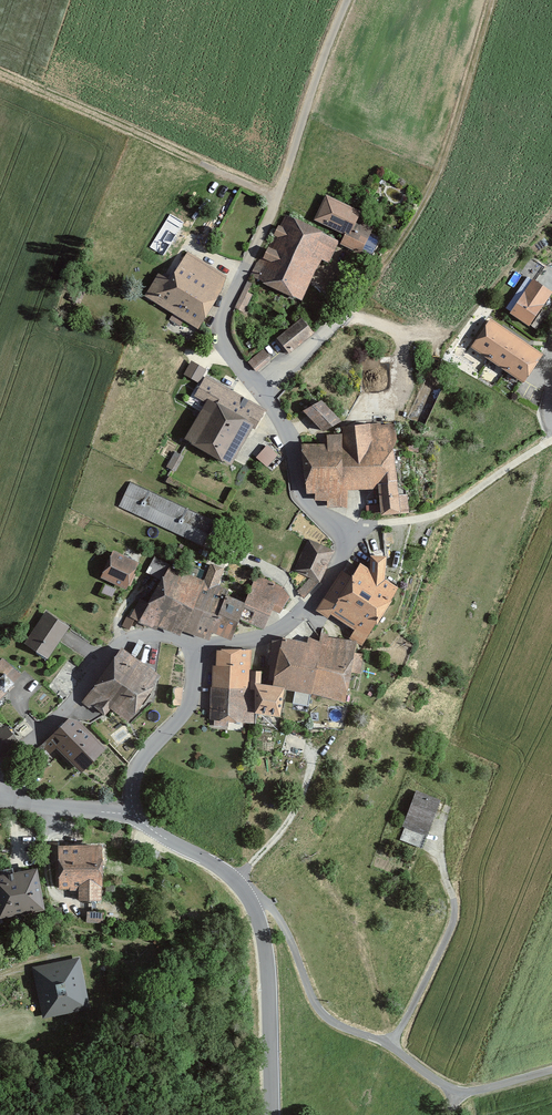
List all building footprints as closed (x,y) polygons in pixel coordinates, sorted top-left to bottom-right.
[(321,194),(309,221),(342,236),(338,246),(357,255),(366,236),(352,230),(360,212),(321,194)] [(285,216),(254,282),(296,301),(316,259),(324,263),(335,240),(285,216)] [(165,280),(207,303),(224,273),(181,250),(165,280)] [(141,297),(193,328),(207,303),(165,280),(154,274),(141,297)] [(527,280),(502,313),(522,328),(546,295),(527,280)] [(272,339),(283,355),(310,335),(299,319),(272,339)] [(464,348),(480,359),(500,331),(484,319),(464,348)] [(480,359),(496,371),(517,342),(500,331),(480,359)] [(496,371),(513,382),(533,354),(517,342),(496,371)] [(263,345),(249,361),(258,370),(273,354),(263,345)] [(201,381),(208,366),(192,358),(184,373),(201,381)] [(206,398),(181,441),(227,467),(252,424),(206,398)] [(300,410),(318,430),(332,418),(314,398),(300,410)] [(370,489),(372,516),(402,513),(401,493),(390,487),(389,444),(394,440),(392,423),(375,423),(373,429),(366,429),(366,425),(338,426),(331,440),(344,490),(370,489)] [(344,490),(331,440),(297,444),(294,452),(299,492),(310,493),(311,501),(322,501),(322,507),(345,508),(344,490)] [(266,465),(278,454),(266,442),(255,453),(266,465)] [(132,480),(118,508),(198,548),(212,520),(132,480)] [(306,538),(291,571),(316,582),(330,549),(306,538)] [(106,550),(93,577),(122,590),(135,563),(106,550)] [(340,565),(313,607),(311,609),(324,617),(327,614),(346,628),(344,631),(358,641),(391,589),(375,580),(377,555),(364,554),(361,574),(340,565)] [(173,633),(177,625),(197,579),(161,562),(132,623),(150,632),(154,624),(173,633)] [(240,602),(232,617),(259,629),(268,610),(279,615),(289,594),(253,578),(240,602)] [(220,589),(197,579),(177,625),(202,638),(206,630),(209,612),(218,592),(220,589)] [(232,617),(240,602),(218,592),(209,612),(206,630),(224,640),(232,617)] [(20,644),(46,660),(67,628),(41,612),(20,644)] [(269,638),(263,680),(280,683),(279,690),(305,695),(314,639),(280,634),(277,638),(269,638)] [(348,640),(314,635),(314,639),(305,695),(339,700),(348,640)] [(96,672),(140,701),(158,674),(114,645),(96,672)] [(207,686),(244,689),(246,669),(248,648),(212,649),(211,665),(208,664),(207,686)] [(17,674),(1,657),(0,658),(0,691),(17,674)] [(246,669),(244,689),(246,713),(271,716),(276,686),(257,683),(258,670),(246,669)] [(105,707),(124,722),(140,701),(96,672),(77,703),(97,718),(105,707)] [(207,686),(206,719),(248,722),(246,713),(244,689),(207,686)] [(44,738),(76,770),(103,743),(71,712),(44,738)] [(15,738),(3,721),(0,724),(0,750),(15,738)] [(412,790),(399,825),(424,834),(437,800),(412,790)] [(53,843),(53,887),(77,887),(77,901),(98,901),(98,844),(53,843)] [(41,909),(33,867),(0,874),(0,917),(41,909)] [(32,967),(44,1021),(87,1012),(76,958),(32,967)]
